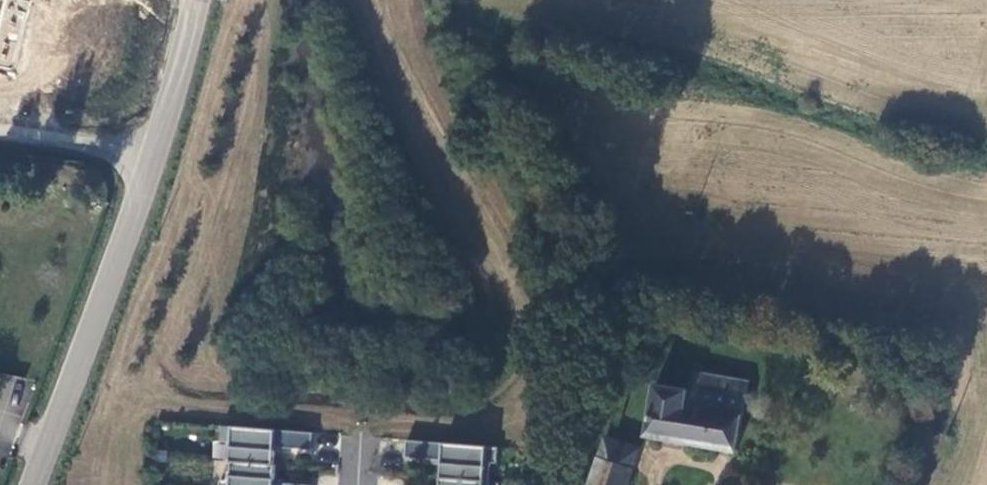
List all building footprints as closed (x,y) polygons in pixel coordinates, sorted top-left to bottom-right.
[(30,0),(0,0),(0,66),(12,69),(30,0)] [(646,435),(737,451),(743,417),(749,383),(689,372),(687,388),(638,380),(636,392),(634,392),(626,430),(646,434),(646,435)] [(743,417),(737,451),(753,454),(759,420),(743,417)] [(315,432),(224,424),(223,441),(230,441),(228,459),(230,460),(276,463),(278,441),(286,441),(286,447),(314,450),(315,432)] [(599,457),(633,469),(640,448),(605,437),(599,457)] [(500,449),(409,440),(408,457),(435,460),(436,455),(444,456),(443,478),(490,482),(492,464),(498,465),(500,449)] [(590,484),(628,484),(633,469),(599,457),(590,484)] [(278,464),(276,463),(230,460),(229,478),(222,478),(222,484),(276,484),(278,464)]
